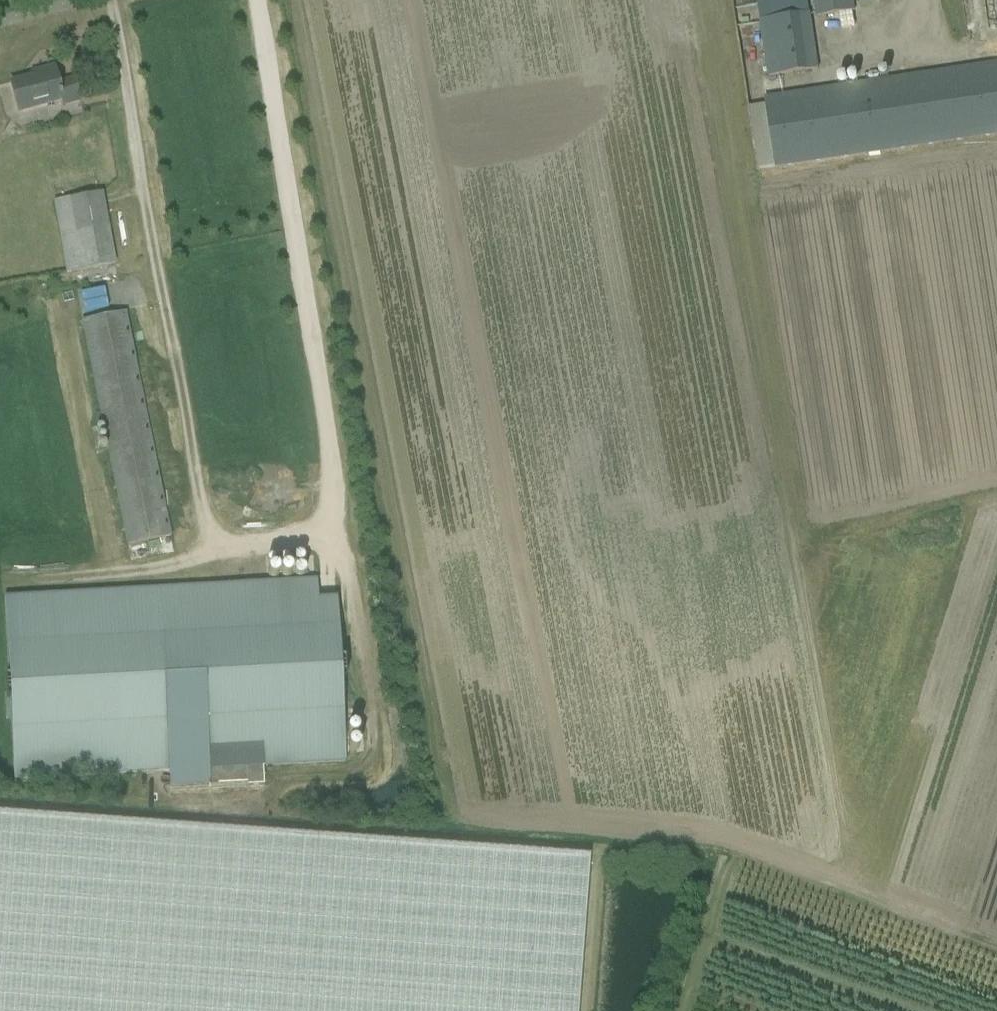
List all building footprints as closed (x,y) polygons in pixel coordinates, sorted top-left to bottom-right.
[(817,17),(856,11),(854,0),(815,0),(817,17)] [(779,76),(804,72),(820,69),(811,13),(759,21),(768,77),(779,76)] [(784,94),(765,97),(776,168),(996,135),(996,62),(784,94)] [(63,106),(79,102),(74,80),(59,84),(54,68),(33,73),(34,77),(10,83),(18,113),(62,101),(63,106)] [(103,193),(83,196),(53,201),(66,274),(116,265),(103,193)] [(171,537),(126,313),(82,321),(128,546),(171,537)] [(169,772),(170,787),(247,783),(248,786),(263,785),(262,767),(346,762),(340,661),(340,666),(320,667),(315,581),(4,598),(15,781),(169,772)] [(590,857),(0,813),(0,1010),(578,1010),(590,857)]
